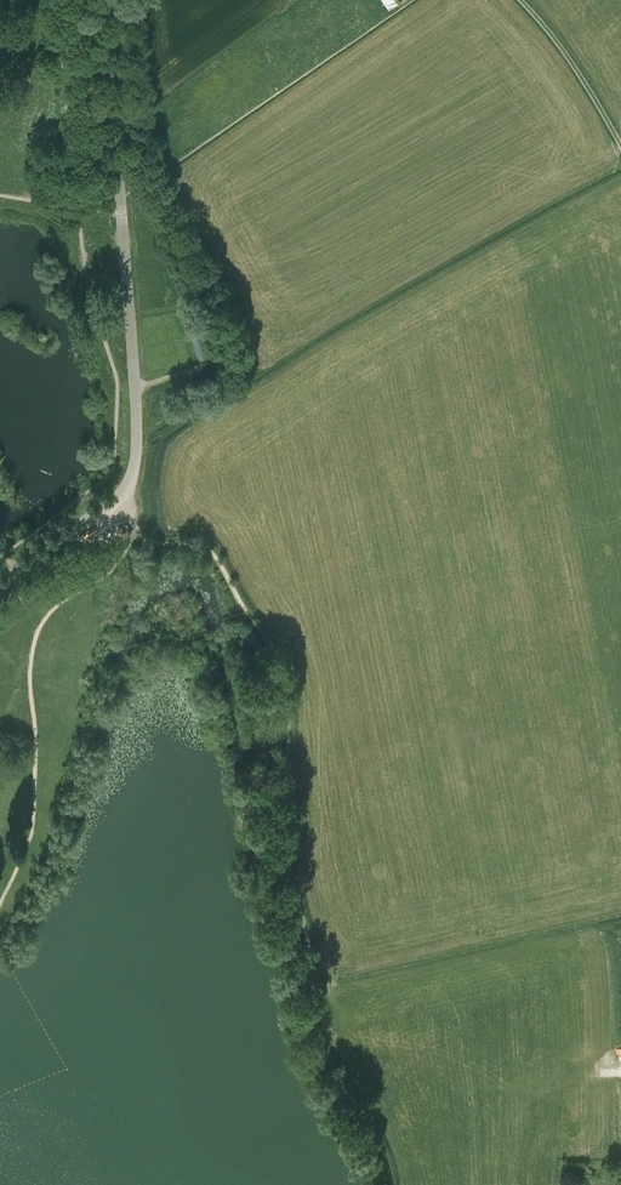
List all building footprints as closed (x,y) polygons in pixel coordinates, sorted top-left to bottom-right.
[(199,359),(206,357),(197,325),(189,327),(199,359)] [(10,905),(5,902),(0,912),(0,915),(4,917),(10,905)]
